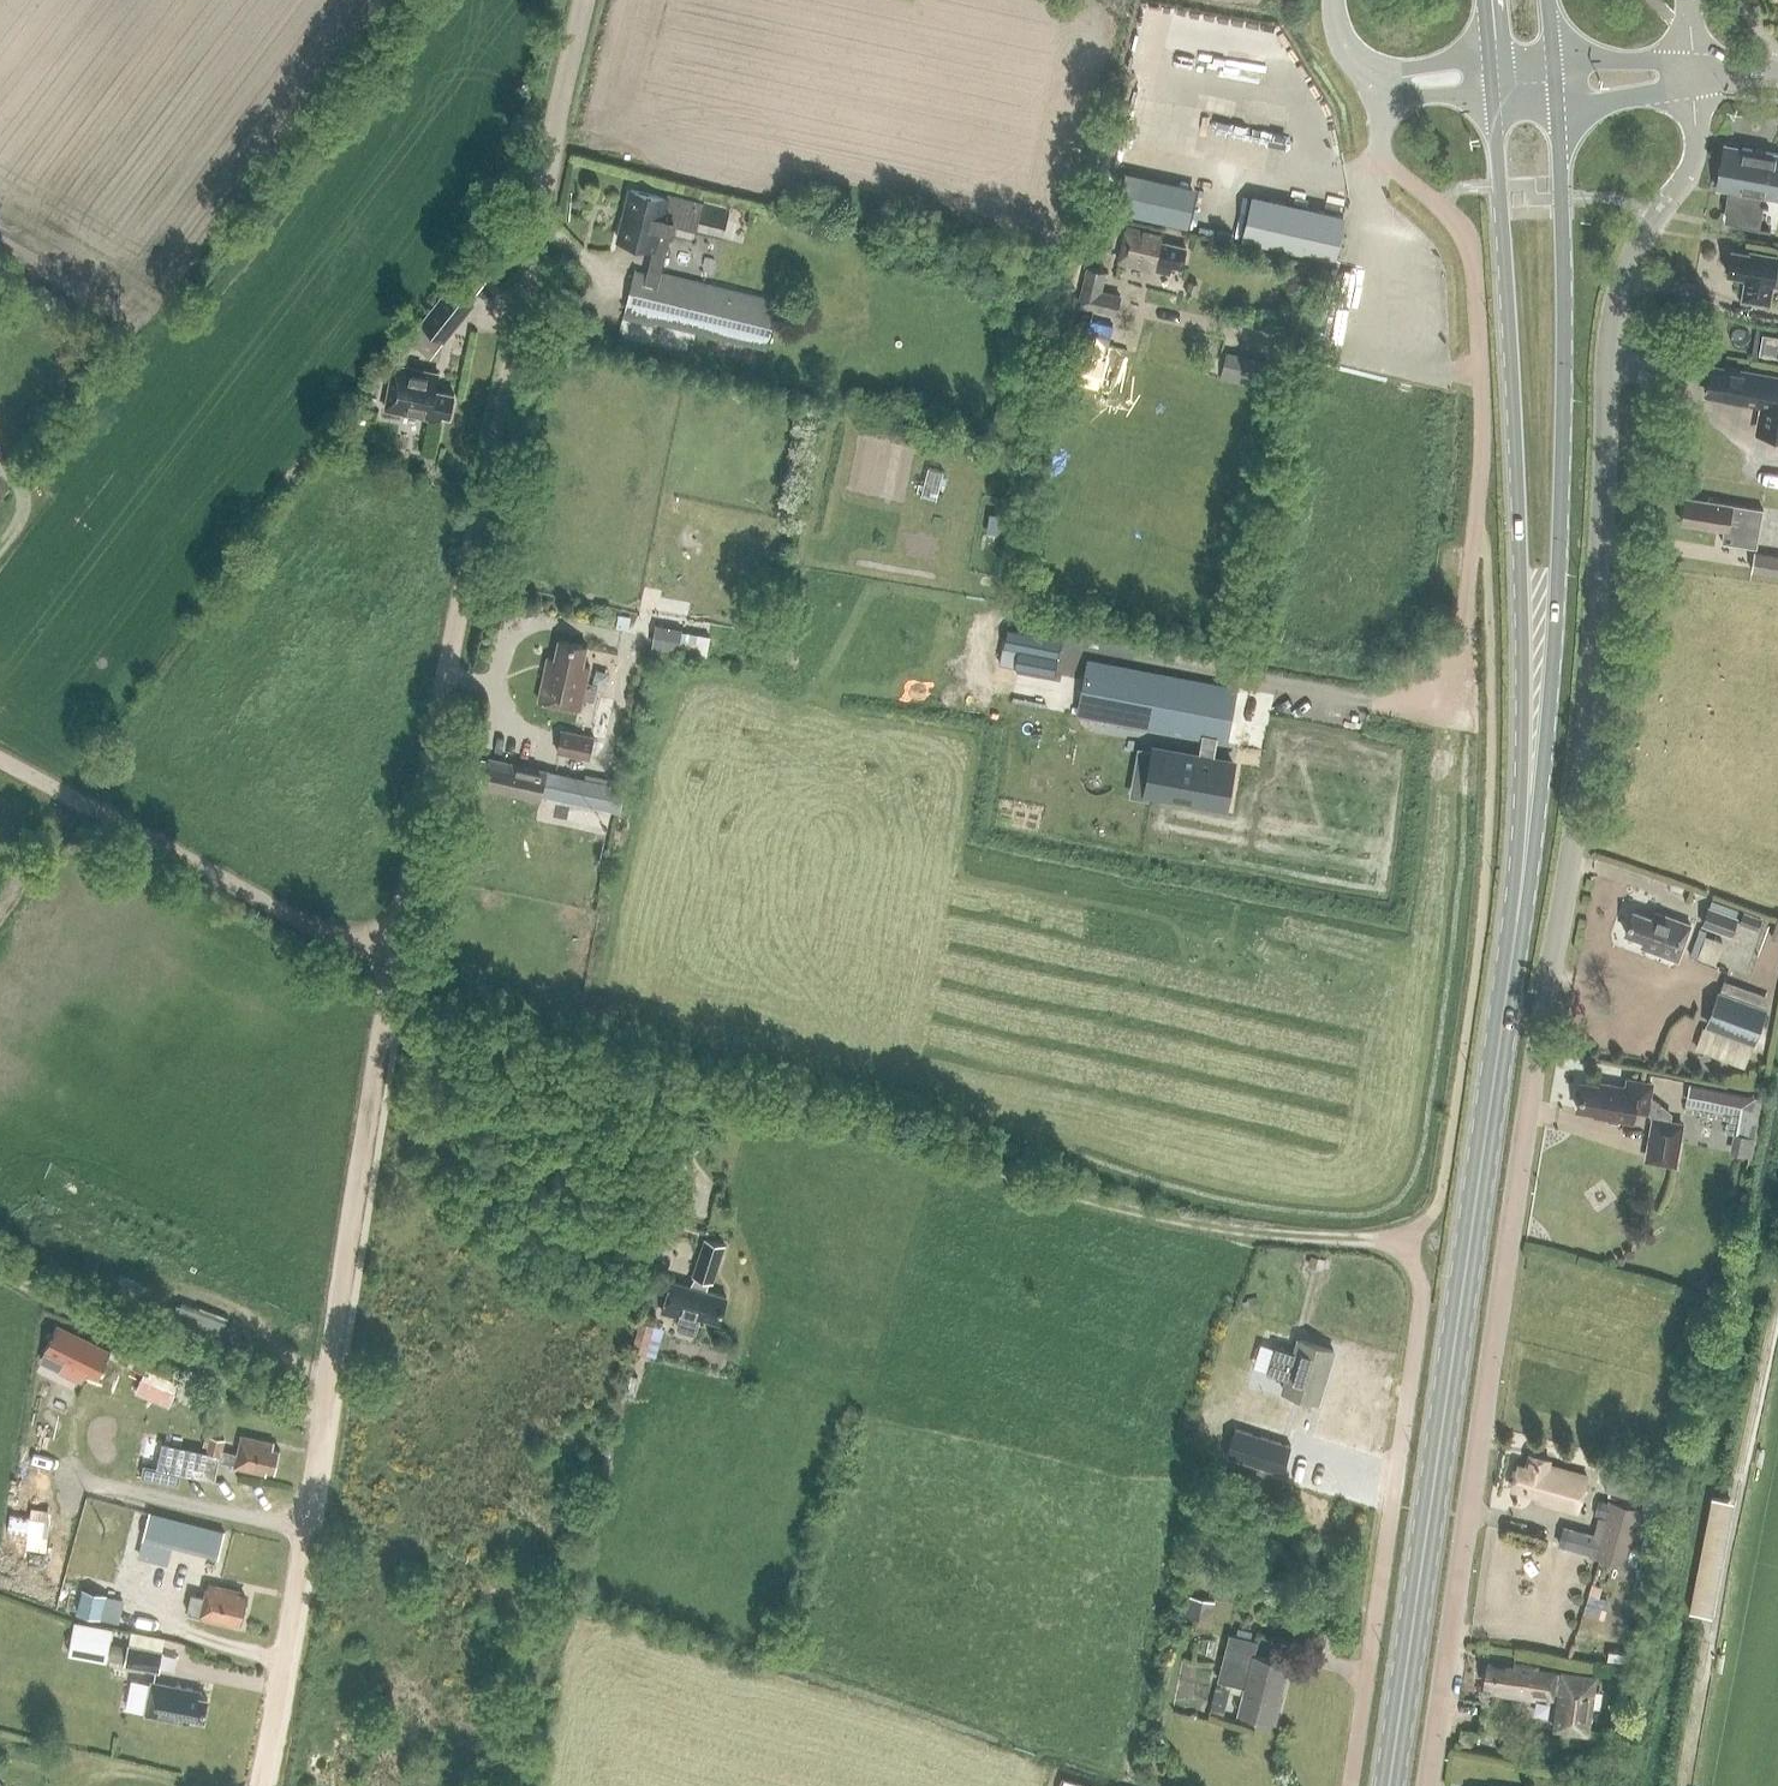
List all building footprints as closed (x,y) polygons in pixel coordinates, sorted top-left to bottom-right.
[(1725,145),(1716,188),(1729,190),(1725,212),(1726,212),(1727,209),(1740,212),(1738,224),(1733,224),(1733,225),(1770,232),(1770,231),(1759,228),(1762,208),(1769,209),(1769,207),(1758,205),(1760,196),(1777,199),(1777,155),(1725,145)] [(667,198),(630,189),(618,239),(655,248),(662,221),(696,229),(703,200),(669,192),(667,198)] [(1343,216),(1255,196),(1245,238),(1333,259),(1343,216)] [(1187,248),(1161,242),(1163,236),(1128,228),(1120,261),(1170,274),(1172,266),(1181,269),(1187,248)] [(1733,251),(1728,275),(1746,278),(1742,299),(1770,304),(1774,285),(1777,286),(1777,264),(1777,260),(1777,256),(1751,252),(1750,254),(1733,251)] [(1115,314),(1120,295),(1101,290),(1106,272),(1087,267),(1078,304),(1115,314)] [(767,350),(778,303),(708,285),(707,289),(635,271),(625,310),(696,327),(695,332),(767,350)] [(1189,281),(1185,295),(1195,297),(1199,284),(1189,281)] [(443,341),(473,302),(450,285),(420,323),(443,341)] [(1075,318),(1071,334),(1109,344),(1113,327),(1075,318)] [(1760,352),(1777,355),(1777,336),(1763,333),(1760,352)] [(1075,350),(1067,381),(1096,388),(1106,350),(1083,345),(1081,352),(1075,350)] [(1233,384),(1239,359),(1224,355),(1218,380),(1233,384)] [(441,414),(450,416),(455,394),(435,390),(439,373),(394,364),(385,409),(440,420),(441,414)] [(1724,398),(1763,405),(1760,426),(1777,429),(1777,378),(1730,369),(1730,371),(1711,367),(1707,393),(1725,396),(1724,398)] [(1732,505),(1732,504),(1707,500),(1707,502),(1686,499),(1682,521),(1708,526),(1710,528),(1724,531),(1722,542),(1757,548),(1764,510),(1732,505)] [(1755,553),(1752,571),(1777,576),(1777,557),(1755,553)] [(618,616),(616,628),(629,630),(631,618),(618,616)] [(653,624),(650,646),(707,654),(710,632),(653,624)] [(1008,629),(1004,647),(1017,650),(1014,667),(1054,675),(1061,639),(1008,629)] [(587,682),(591,666),(584,664),(587,646),(559,640),(555,658),(548,657),(543,679),(538,701),(581,711),(583,700),(595,702),(599,685),(587,682)] [(1088,660),(1078,715),(1202,739),(1222,742),(1227,743),(1237,688),(1088,660)] [(558,753),(591,760),(595,739),(562,732),(558,753)] [(1154,748),(1154,749),(1146,792),(1152,793),(1172,796),(1190,800),(1225,806),(1233,763),(1218,761),(1222,742),(1202,739),(1199,757),(1154,748)] [(483,788),(540,801),(547,771),(490,758),(483,788)] [(619,813),(625,789),(549,772),(544,796),(619,813)] [(1732,935),(1738,918),(1709,908),(1703,924),(1732,935)] [(1655,911),(1653,918),(1634,911),(1626,933),(1644,940),(1642,946),(1678,960),(1691,925),(1655,911)] [(1740,924),(1758,931),(1763,919),(1745,912),(1740,924)] [(1757,971),(1774,974),(1777,955),(1777,940),(1764,937),(1757,971)] [(1767,1010),(1718,991),(1705,1026),(1754,1044),(1767,1010)] [(1753,1045),(1703,1027),(1695,1049),(1745,1067),(1753,1045)] [(1634,1120),(1635,1112),(1649,1114),(1654,1081),(1626,1076),(1624,1088),(1601,1084),(1601,1088),(1583,1084),(1579,1107),(1597,1110),(1596,1114),(1607,1116),(1608,1122),(1617,1124),(1621,1118),(1634,1120)] [(1760,1096),(1690,1083),(1687,1101),(1739,1110),(1735,1133),(1753,1136),(1760,1096)] [(1671,1113),(1653,1099),(1651,1102),(1649,1112),(1652,1115),(1644,1160),(1677,1166),(1685,1122),(1670,1119),(1671,1113)] [(693,1275),(696,1275),(698,1275),(695,1286),(672,1280),(663,1311),(681,1316),(678,1325),(680,1328),(694,1332),(696,1330),(699,1321),(703,1322),(704,1317),(720,1321),(727,1296),(707,1290),(710,1280),(713,1281),(724,1246),(725,1244),(706,1237),(693,1275)] [(219,1342),(227,1313),(177,1300),(170,1330),(219,1342)] [(631,1349),(645,1353),(655,1324),(640,1319),(631,1349)] [(99,1376),(111,1353),(57,1326),(45,1350),(65,1360),(60,1370),(82,1381),(87,1371),(99,1376)] [(1318,1401),(1334,1350),(1300,1339),(1296,1352),(1276,1346),(1267,1373),(1287,1379),(1284,1391),(1318,1401)] [(1236,1428),(1227,1455),(1282,1473),(1291,1445),(1236,1428)] [(222,1455),(209,1453),(209,1452),(208,1453),(163,1444),(158,1469),(145,1466),(142,1479),(179,1487),(182,1475),(220,1483),(221,1480),(216,1479),(220,1461),(237,1465),(236,1467),(268,1473),(269,1468),(276,1470),(281,1449),(273,1448),(274,1442),(243,1435),(239,1454),(223,1450),(222,1455)] [(211,1442),(206,1441),(205,1447),(210,1448),(209,1452),(209,1453),(222,1455),(223,1450),(225,1440),(212,1437),(211,1442)] [(1548,1466),(1549,1460),(1531,1455),(1528,1468),(1519,1466),(1513,1484),(1539,1492),(1537,1499),(1577,1510),(1587,1477),(1548,1466)] [(1605,1490),(1644,1501),(1650,1480),(1611,1470),(1605,1490)] [(1687,1609),(1710,1613),(1730,1498),(1708,1494),(1687,1609)] [(1598,1558),(1626,1566),(1642,1509),(1616,1502),(1611,1522),(1608,1521),(1598,1558)] [(48,1548),(46,1512),(28,1513),(30,1549),(48,1548)] [(150,1512),(143,1539),(218,1558),(225,1531),(150,1512)] [(248,1550),(252,1534),(238,1531),(235,1547),(248,1550)] [(247,1599),(239,1597),(241,1591),(209,1584),(207,1596),(193,1593),(188,1613),(234,1623),(235,1618),(242,1620),(247,1599)] [(107,1595),(84,1589),(78,1612),(101,1618),(107,1595)] [(1209,1629),(1215,1601),(1185,1595),(1181,1618),(1185,1619),(1184,1624),(1209,1629)] [(67,1656),(107,1660),(110,1624),(69,1621),(67,1656)] [(1274,1722),(1288,1663),(1254,1655),(1258,1641),(1230,1634),(1218,1680),(1245,1686),(1239,1713),(1274,1722)] [(113,1643),(110,1661),(126,1665),(130,1646),(113,1643)] [(159,1671),(163,1652),(130,1646),(126,1665),(159,1671)] [(1555,1682),(1556,1672),(1538,1670),(1539,1667),(1515,1663),(1514,1668),(1488,1664),(1485,1685),(1495,1687),(1494,1692),(1535,1698),(1535,1695),(1553,1697),(1554,1692),(1560,1693),(1561,1683),(1555,1682)] [(1562,1673),(1561,1683),(1560,1693),(1555,1730),(1589,1734),(1596,1678),(1562,1673)] [(135,1681),(129,1711),(148,1714),(147,1716),(190,1724),(191,1718),(206,1721),(210,1697),(202,1695),(202,1692),(154,1683),(153,1685),(135,1681)]
